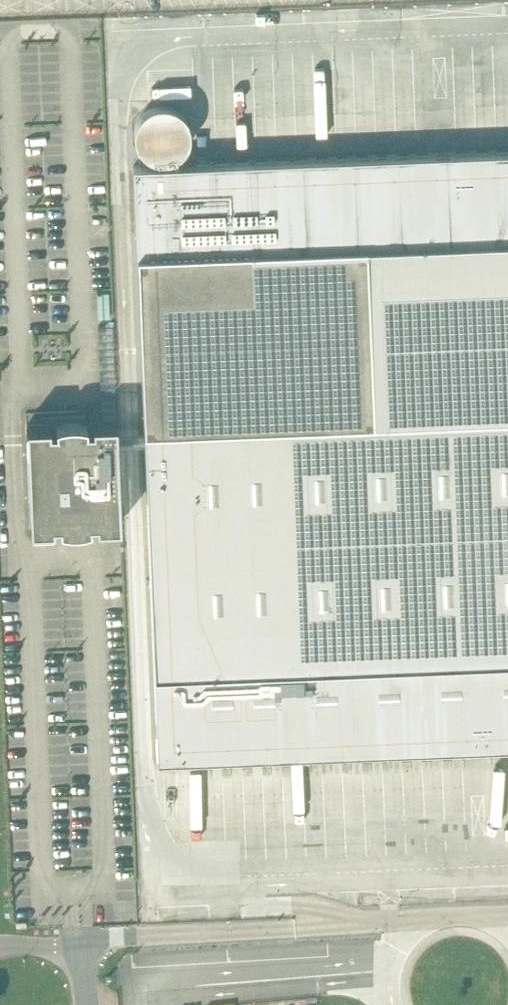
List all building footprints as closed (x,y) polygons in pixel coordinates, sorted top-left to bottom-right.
[(85,422),(82,421),(79,421),(75,420),(71,420),(67,420),(63,421),(59,422),(55,423),(25,424),(30,528),(53,527),(53,522),(59,522),(59,527),(64,528),(68,529),(71,529),(76,529),(81,528),(85,527),(90,526),(90,521),(96,521),(96,526),(119,525),(116,444),(144,443),(157,760),(507,746),(507,150),(132,166),(143,426),(116,427),(115,421),(85,422)]
